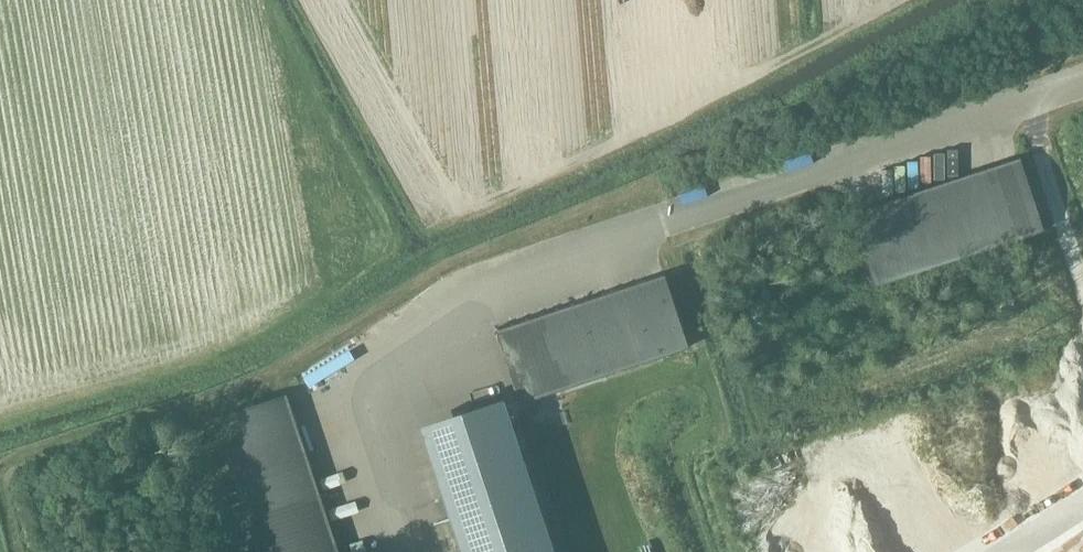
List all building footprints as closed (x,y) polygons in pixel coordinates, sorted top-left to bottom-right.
[(1045,233),(1020,160),(851,215),(876,289),(1045,233)] [(665,276),(496,332),(520,405),(689,350),(665,276)] [(286,396),(213,420),(257,551),(338,551),(286,396)] [(424,436),(444,495),(462,551),(554,551),(526,468),(507,409),(424,436)]
